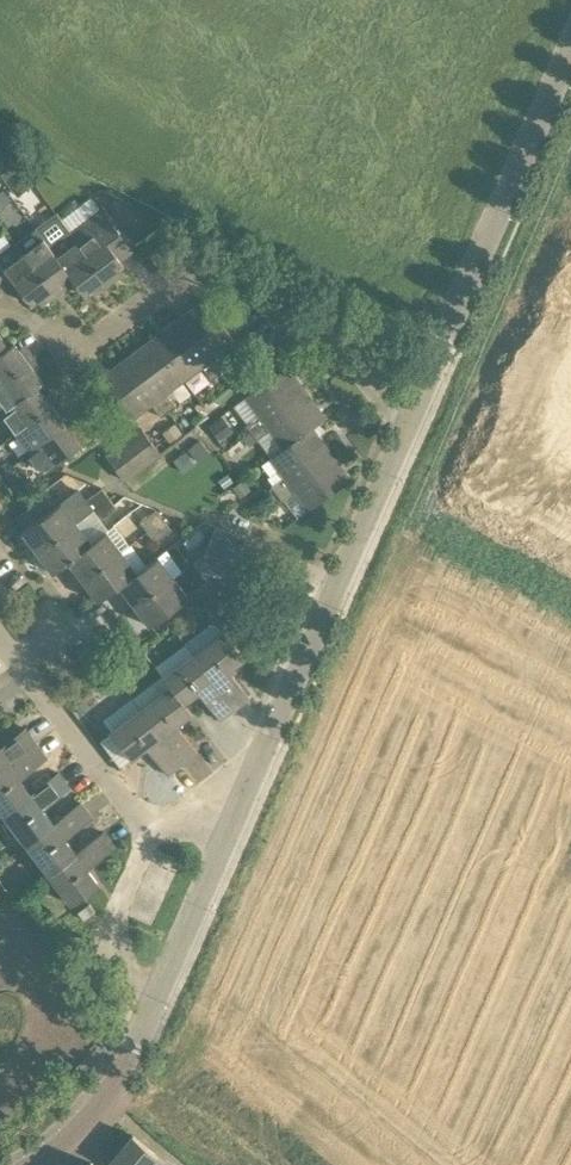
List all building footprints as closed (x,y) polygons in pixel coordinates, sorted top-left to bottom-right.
[(37,166),(25,159),(19,168),(28,179),(37,166)] [(1,176),(17,197),(30,186),(14,165),(1,176)] [(0,192),(0,207),(1,208),(11,201),(3,190),(0,192)] [(78,206),(60,220),(69,232),(71,234),(108,286),(115,280),(111,275),(123,266),(106,242),(118,234),(100,209),(87,218),(78,206)] [(55,212),(35,227),(36,229),(71,276),(70,277),(83,295),(96,286),(100,292),(108,286),(71,234),(69,232),(60,220),(55,212)] [(36,229),(15,245),(22,254),(55,296),(62,291),(57,286),(70,277),(71,276),(36,229)] [(1,292),(12,283),(30,306),(42,297),(46,303),(55,296),(22,254),(15,245),(14,243),(0,254),(0,291),(1,292)] [(202,301),(176,320),(217,375),(226,368),(217,356),(234,343),(202,301)] [(176,320),(151,339),(183,382),(201,368),(210,380),(217,375),(176,320)] [(167,394),(183,382),(151,339),(126,358),(167,412),(175,406),(167,394)] [(12,375),(33,359),(27,351),(21,355),(13,344),(7,349),(0,355),(0,384),(12,375)] [(101,377),(100,378),(131,419),(132,420),(133,419),(151,406),(160,418),(167,412),(126,358),(101,377)] [(0,384),(0,402),(6,409),(26,394),(27,395),(36,388),(42,383),(33,371),(38,366),(34,360),(33,359),(12,375),(0,384)] [(252,433),(305,393),(285,367),(234,406),(247,424),(239,430),(244,436),(251,431),(252,433)] [(45,400),(36,388),(27,395),(26,394),(6,409),(0,414),(0,418),(13,436),(57,403),(51,395),(45,400)] [(305,393),(252,433),(257,440),(269,431),(282,448),(296,437),(297,439),(311,429),(325,419),(324,418),(305,393)] [(28,455),(66,427),(57,415),(62,411),(57,403),(13,436),(28,455)] [(220,417),(208,427),(220,442),(232,431),(220,417)] [(173,421),(161,430),(172,444),(184,434),(173,421)] [(66,427),(28,455),(43,474),(80,447),(66,427)] [(270,457),(267,459),(281,477),(270,486),(276,493),(287,485),(329,454),(311,429),(297,439),(296,437),(282,448),(270,457)] [(129,440),(148,465),(160,456),(141,431),(129,440)] [(245,436),(243,438),(249,446),(257,440),(252,433),(251,432),(245,436)] [(136,474),(148,465),(129,440),(117,449),(136,474)] [(200,440),(188,449),(198,462),(210,453),(200,440)] [(124,483),(136,474),(117,449),(105,458),(124,483)] [(184,452),(173,460),(183,473),(194,465),(184,452)] [(329,454),(276,493),(277,495),(281,501),(293,493),(307,511),(349,480),(329,454)] [(17,494),(25,487),(16,475),(7,482),(17,494)] [(219,480),(224,487),(232,482),(227,475),(219,480)] [(250,491),(243,480),(232,488),(239,498),(250,491)] [(101,489),(86,500),(93,510),(109,499),(101,489)] [(61,503),(20,534),(35,554),(36,554),(75,524),(76,523),(93,510),(86,500),(78,490),(61,503)] [(281,501),(277,495),(270,500),(274,506),(282,501),(281,501)] [(109,499),(93,510),(101,521),(116,509),(113,505),(109,499)] [(75,524),(36,554),(50,574),(51,574),(66,563),(91,544),(107,532),(109,531),(101,521),(93,510),(76,523),(75,524)] [(146,532),(162,520),(155,510),(139,522),(146,532)] [(162,520),(146,532),(153,542),(170,530),(162,520)] [(91,544),(66,563),(80,582),(121,551),(131,545),(116,525),(109,531),(107,532),(91,544)] [(209,541),(239,553),(245,540),(214,528),(209,541)] [(234,567),(239,553),(209,541),(204,554),(234,567)] [(121,551),(80,582),(96,603),(118,587),(117,586),(137,572),(121,551)] [(133,607),(173,577),(157,556),(137,572),(117,586),(118,587),(133,607)] [(173,577),(133,607),(148,627),(188,598),(173,577)] [(248,651),(256,645),(240,625),(232,631),(248,651)] [(191,655),(233,711),(249,699),(228,671),(243,660),(222,631),(191,655)] [(218,722),(233,711),(191,655),(161,678),(168,688),(169,687),(184,706),(185,705),(198,695),(218,722)] [(122,666),(112,672),(116,678),(125,671),(122,666)] [(192,715),(185,705),(184,706),(169,687),(168,688),(139,710),(181,766),(196,754),(176,727),(192,715)] [(90,709),(82,697),(71,704),(79,716),(90,709)] [(166,777),(181,766),(139,710),(109,733),(130,761),(145,749),(166,777)] [(35,745),(23,730),(0,747),(0,771),(35,745)] [(30,794),(20,780),(46,760),(35,745),(0,771),(0,815),(2,817),(31,795),(30,794)] [(53,824),(52,823),(42,810),(69,790),(57,774),(30,794),(31,795),(2,817),(24,847),(53,824)] [(75,854),(65,840),(91,820),(79,803),(52,823),(53,824),(24,847),(47,877),(75,854)] [(75,854),(47,877),(69,908),(98,886),(86,870),(114,850),(102,834),(75,854)] [(88,905),(76,914),(82,922),(94,913),(88,905)] [(33,918),(43,932),(57,921),(47,908),(33,918)] [(109,1163),(112,1164),(162,1164),(163,1163),(157,1159),(157,1158),(131,1137),(109,1163)]
